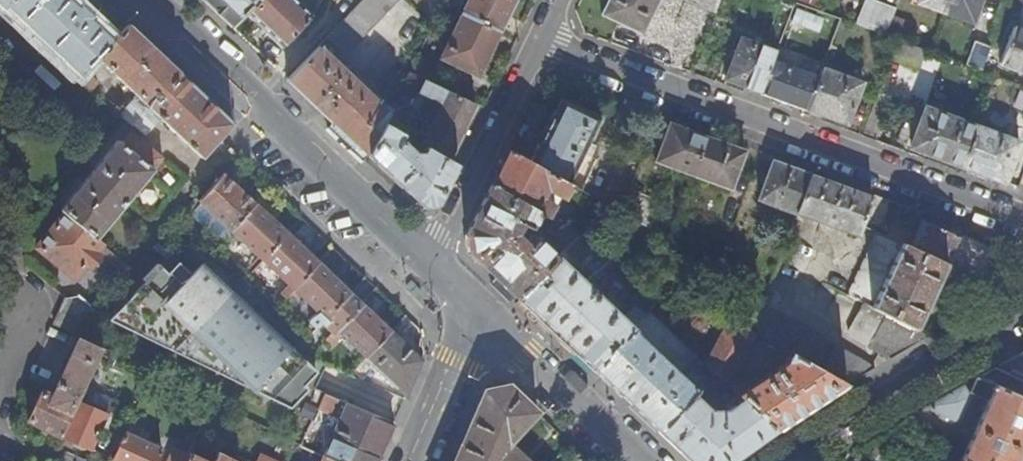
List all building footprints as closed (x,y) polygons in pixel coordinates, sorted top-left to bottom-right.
[(70,0),(0,0),(0,8),(1,9),(2,8),(47,51),(76,79),(96,60),(113,41),(70,0)] [(232,28),(246,14),(259,0),(202,0),(232,28)] [(246,14),(282,47),(311,17),(313,18),(322,0),(259,0),(246,14)] [(326,38),(342,54),(344,55),(348,54),(398,0),(361,0),(326,38)] [(500,31),(515,0),(470,0),(463,14),(500,31)] [(657,0),(609,0),(603,14),(641,33),(657,0)] [(716,11),(720,0),(688,0),(716,11)] [(857,24),(887,35),(894,16),(896,10),(869,0),(865,0),(857,24)] [(951,0),(920,0),(918,5),(945,14),(951,0)] [(945,14),(972,24),(981,0),(951,0),(945,14)] [(796,8),(791,23),(820,32),(825,17),(796,8)] [(477,76),(500,31),(463,14),(441,58),(477,76)] [(913,23),(894,16),(887,35),(897,39),(906,42),(913,23)] [(127,26),(113,41),(96,60),(109,72),(136,98),(147,109),(179,75),(127,26)] [(1014,27),(1000,65),(1022,73),(1022,31),(1014,27)] [(726,80),(761,93),(773,61),(776,51),(742,38),(726,80)] [(897,39),(891,58),(914,66),(921,48),(906,42),(897,39)] [(976,41),(967,65),(982,70),(991,47),(976,41)] [(287,80),(367,156),(383,124),(391,107),(347,65),(342,70),(317,48),(287,80)] [(109,72),(96,60),(76,79),(75,82),(89,93),(109,72)] [(773,61),(761,93),(808,110),(820,78),(773,61)] [(820,78),(808,110),(848,125),(863,84),(823,69),(820,78)] [(232,125),(179,75),(147,109),(132,125),(145,137),(161,121),(201,159),(219,140),(232,125)] [(436,205),(456,165),(447,159),(475,106),(425,81),(419,93),(402,85),(395,99),(419,111),(426,97),(442,106),(422,144),(426,147),(423,153),(418,153),(414,157),(411,150),(415,143),(383,124),(367,156),(421,208),(436,205)] [(118,117),(123,121),(130,127),(132,125),(147,109),(136,98),(118,117)] [(561,99),(530,162),(568,183),(600,118),(561,99)] [(912,149),(963,167),(978,128),(926,109),(924,114),(910,109),(899,142),(907,145),(909,140),(914,142),(912,149)] [(693,175),(707,137),(670,124),(656,161),(693,175)] [(978,128),(963,167),(1006,183),(1020,143),(978,128)] [(118,142),(61,211),(64,213),(96,240),(111,222),(163,159),(132,133),(121,145),(118,142)] [(745,152),(707,137),(693,175),(731,189),(745,152)] [(530,162),(509,150),(491,186),(540,213),(544,216),(548,217),(560,196),(564,199),(571,185),(568,183),(530,162)] [(796,214),(810,176),(773,162),(759,200),(796,214)] [(202,199),(198,195),(185,210),(217,239),(214,242),(218,246),(224,239),(255,206),(223,176),(202,199)] [(871,198),(810,176),(796,214),(858,236),(861,226),(871,198)] [(540,213),(491,186),(466,237),(468,251),(518,299),(557,258),(536,239),(535,240),(531,236),(526,242),(517,234),(523,224),(531,229),(540,213)] [(661,199),(631,189),(622,214),(621,216),(651,227),(661,199)] [(273,222),(255,206),(224,239),(229,243),(235,237),(256,257),(246,267),(252,273),(262,262),(276,247),(287,235),(273,222)] [(96,240),(64,213),(48,235),(37,248),(74,279),(86,265),(94,272),(104,260),(96,253),(96,252),(102,245),(96,240)] [(579,235),(548,217),(544,216),(540,224),(566,249),(579,235)] [(885,237),(946,264),(959,238),(921,220),(915,235),(891,223),(885,237)] [(885,237),(877,233),(847,295),(862,303),(848,331),(849,336),(890,360),(929,337),(914,330),(946,264),(885,237)] [(304,252),(287,235),(276,247),(262,262),(288,287),(281,294),(285,299),(293,291),(318,265),(304,252)] [(557,258),(518,299),(593,369),(632,329),(646,315),(637,307),(626,319),(587,283),(568,265),(575,257),(583,261),(596,245),(579,235),(566,249),(557,258)] [(718,268),(727,242),(711,236),(701,261),(718,268)] [(743,249),(727,242),(718,268),(733,274),(743,249)] [(125,277),(132,270),(102,245),(96,252),(102,258),(125,277)] [(614,255),(603,249),(596,245),(583,261),(575,257),(568,265),(587,283),(614,255)] [(624,284),(633,266),(615,256),(606,274),(624,284)] [(350,295),(318,265),(293,291),(317,314),(309,321),(316,329),(321,324),(335,310),(350,295)] [(317,376),(200,267),(190,277),(178,267),(169,277),(159,270),(108,323),(215,376),(217,369),(292,403),(317,376)] [(987,304),(1008,292),(964,273),(956,290),(987,304)] [(671,287),(656,279),(644,293),(656,304),(671,287)] [(352,297),(350,295),(335,310),(321,324),(331,333),(324,341),(329,346),(341,336),(406,397),(421,362),(352,297)] [(78,297),(65,300),(53,326),(75,337),(81,339),(93,315),(99,307),(78,297)] [(876,368),(763,305),(753,333),(754,334),(790,355),(846,385),(876,368)] [(753,333),(729,320),(705,364),(713,372),(726,385),(740,398),(776,430),(846,385),(790,355),(784,365),(747,389),(731,375),(754,334),(753,333)] [(632,329),(593,369),(658,431),(693,394),(695,391),(632,329)] [(102,350),(81,339),(75,337),(48,396),(42,393),(28,422),(56,435),(62,438),(77,403),(102,350)] [(713,372),(705,364),(700,360),(689,372),(702,384),(713,372)] [(978,379),(1022,398),(1022,381),(996,369),(978,379)] [(715,396),(726,385),(713,372),(702,384),(715,396)] [(962,460),(1019,460),(1022,452),(1022,398),(978,379),(926,408),(960,424),(962,419),(968,422),(980,397),(989,401),(962,460)] [(455,460),(494,460),(538,414),(509,386),(485,392),(455,460)] [(84,407),(105,416),(112,400),(92,391),(84,407)] [(776,430),(740,398),(725,409),(706,408),(693,394),(658,431),(690,460),(734,460),(776,430)] [(394,424),(340,402),(324,395),(318,410),(341,419),(325,458),(331,460),(378,460),(394,424)] [(77,403),(62,438),(89,450),(105,416),(84,407),(77,403)] [(112,460),(113,460),(157,460),(161,452),(124,434),(112,460)] [(888,453),(875,445),(870,454),(881,460),(883,460),(888,453)] [(512,447),(497,460),(527,460),(512,447)] [(175,449),(169,460),(186,460),(189,455),(175,449)] [(218,453),(214,460),(234,460),(218,453)]
